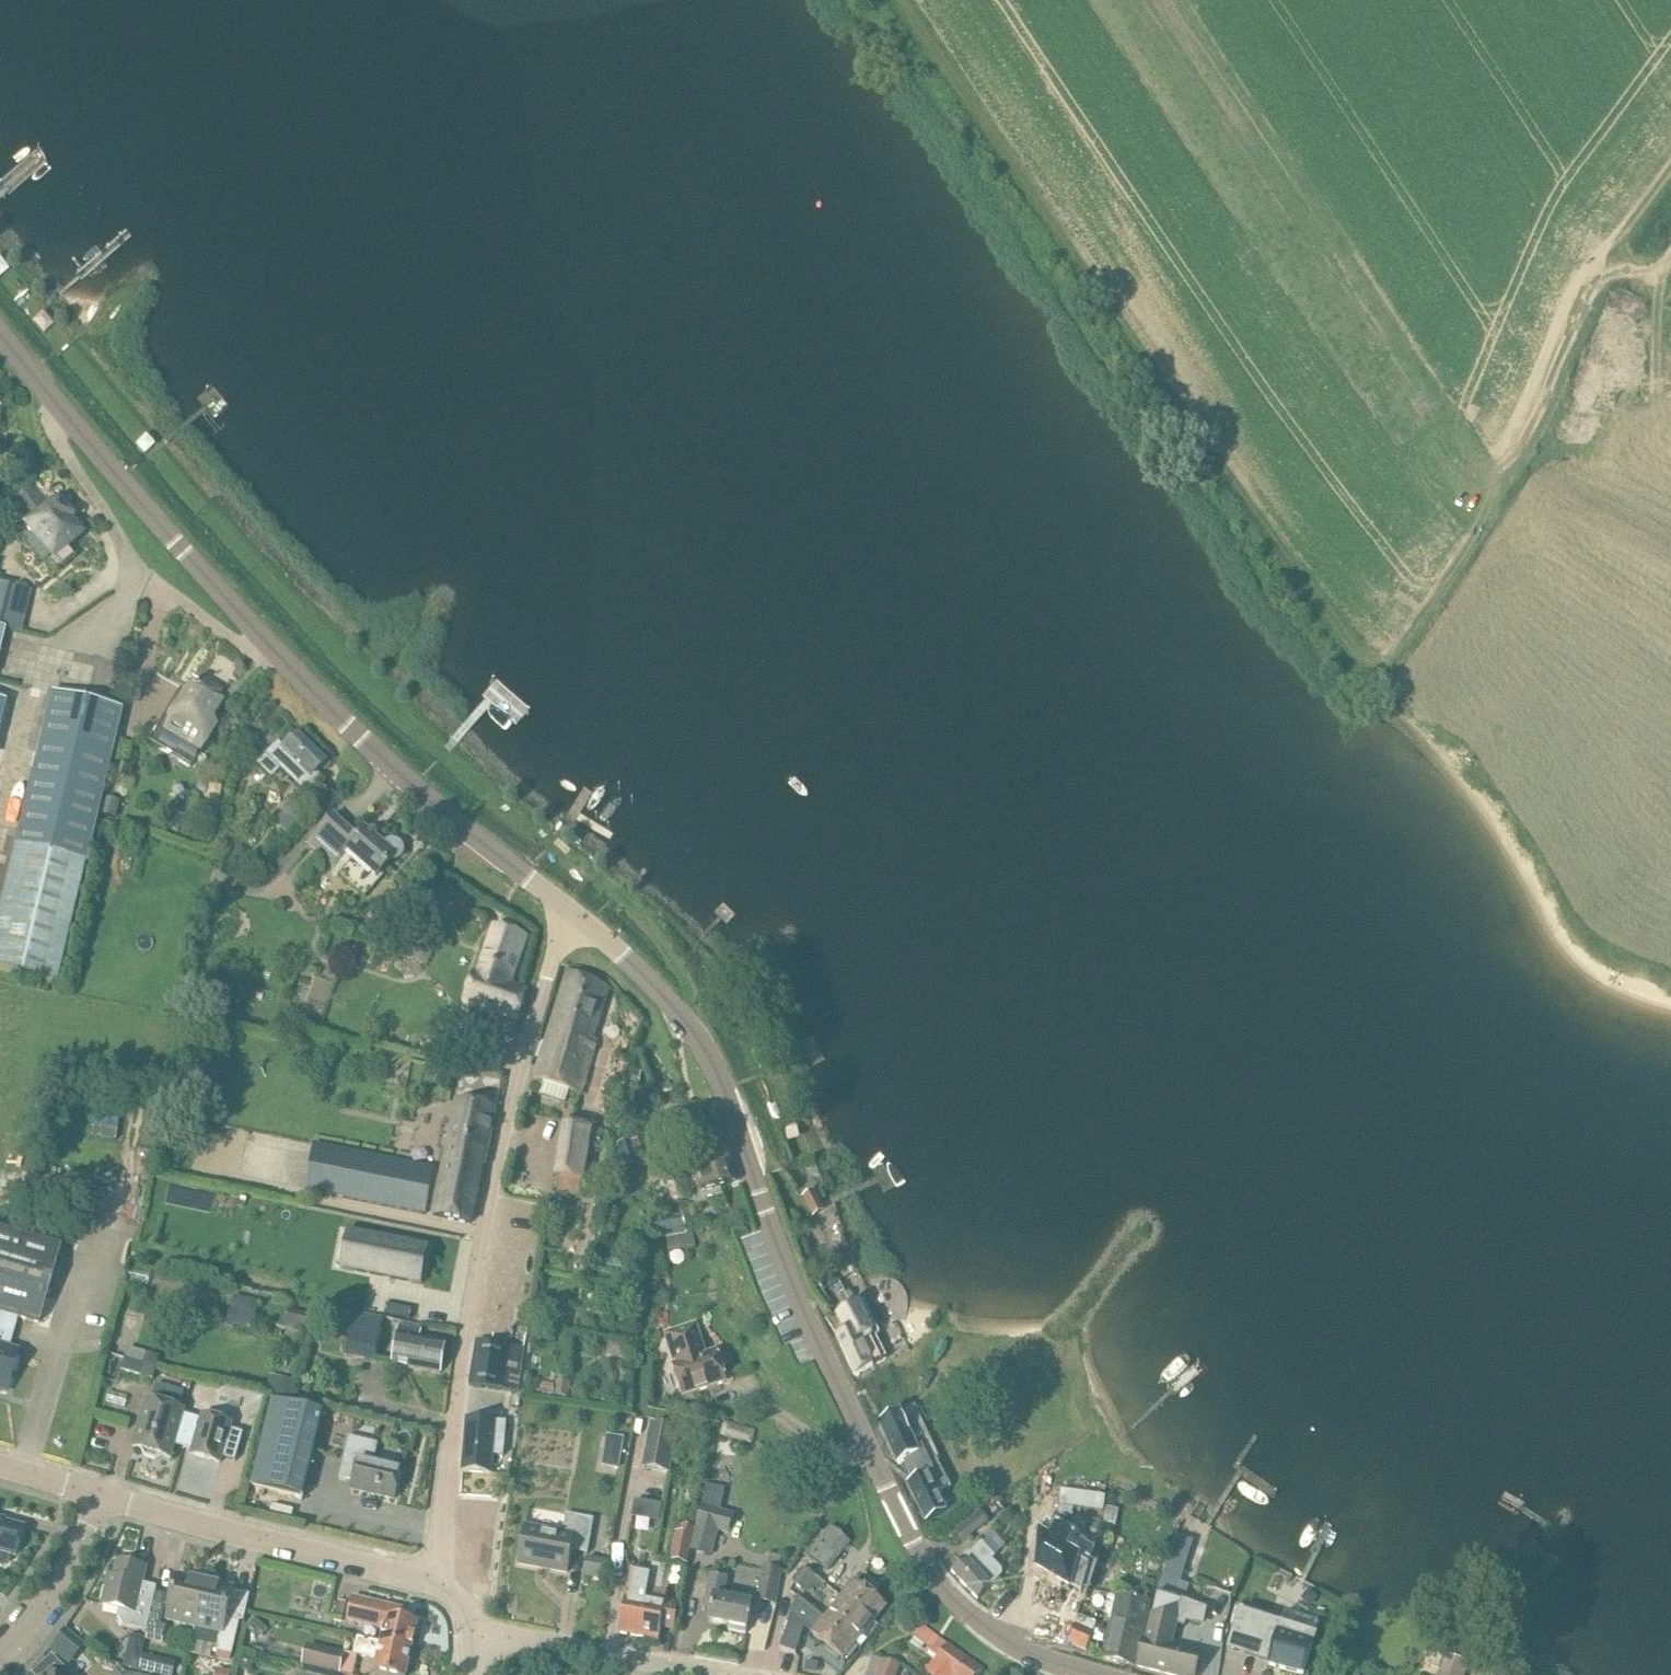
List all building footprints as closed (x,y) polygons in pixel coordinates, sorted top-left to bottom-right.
[(59,552),(76,538),(61,520),(65,517),(55,504),(51,507),(33,486),(13,503),(31,524),(28,526),(53,557),(59,552)] [(2,614),(8,586),(0,584),(0,613),(2,614)] [(164,733),(185,746),(177,759),(191,767),(214,729),(206,714),(215,699),(192,686),(164,733)] [(46,714),(0,912),(0,970),(57,984),(121,709),(51,693),(46,714)] [(277,744),(265,756),(299,790),(304,785),(309,790),(320,778),(315,774),(328,761),(299,732),(282,749),(277,744)] [(209,784),(208,795),(220,797),(222,786),(209,784)] [(104,798),(99,816),(115,820),(119,802),(104,798)] [(288,834),(308,813),(294,799),(274,821),(288,834)] [(388,845),(384,848),(363,830),(355,839),(332,819),(309,845),(333,865),(345,851),(361,865),(353,874),(371,889),(381,878),(377,875),(389,861),(395,860),(398,857),(400,853),(399,849),(396,845),(392,844),(388,845)] [(518,1022),(528,991),(511,985),(527,937),(495,927),(479,975),(475,973),(465,1005),(518,1022)] [(396,940),(391,953),(426,966),(431,951),(396,940)] [(569,970),(536,1080),(581,1095),(598,1041),(593,1039),(609,987),(569,970)] [(619,1064),(617,1077),(625,1079),(628,1066),(619,1064)] [(631,1069),(629,1082),(639,1084),(642,1071),(631,1069)] [(669,1082),(660,1085),(663,1095),(673,1091),(669,1082)] [(197,1085),(194,1099),(205,1101),(208,1087),(207,1087),(197,1085)] [(494,1108),(473,1104),(456,1101),(451,1128),(448,1128),(446,1138),(449,1140),(434,1216),(471,1223),(494,1108)] [(592,1126),(587,1126),(565,1122),(556,1176),(561,1177),(559,1191),(580,1194),(582,1180),(583,1180),(592,1126)] [(735,1182),(722,1142),(688,1153),(701,1193),(735,1182)] [(305,1190),(425,1215),(434,1170),(315,1144),(305,1190)] [(638,1150),(622,1156),(628,1172),(644,1166),(638,1150)] [(600,1174),(599,1182),(612,1184),(614,1174),(604,1173),(604,1175),(600,1174)] [(803,1196),(813,1216),(825,1209),(815,1189),(803,1196)] [(654,1225),(656,1234),(686,1228),(684,1219),(654,1225)] [(5,1391),(11,1370),(16,1354),(10,1352),(20,1319),(41,1325),(63,1248),(0,1229),(0,1390),(5,1391)] [(347,1229),(339,1269),(422,1285),(429,1245),(347,1229)] [(132,1268),(129,1281),(148,1285),(151,1273),(132,1268)] [(230,1309),(226,1323),(252,1330),(258,1302),(239,1297),(235,1311),(230,1309)] [(397,1299),(393,1318),(413,1323),(417,1303),(397,1299)] [(223,1300),(220,1312),(227,1314),(230,1301),(223,1300)] [(863,1301),(847,1308),(838,1313),(846,1330),(837,1334),(855,1374),(874,1366),(888,1358),(877,1338),(882,1336),(863,1301)] [(288,1311),(284,1329),(305,1334),(310,1316),(288,1311)] [(351,1326),(353,1326),(347,1355),(377,1361),(383,1332),(381,1332),(383,1319),(354,1313),(351,1326)] [(683,1396),(705,1389),(726,1382),(717,1352),(706,1356),(696,1325),(666,1335),(676,1365),(673,1366),(683,1396)] [(394,1364),(419,1369),(441,1373),(446,1344),(420,1339),(421,1330),(401,1326),(394,1364)] [(470,1385),(518,1393),(525,1349),(477,1341),(470,1385)] [(609,1341),(606,1357),(626,1360),(629,1344),(609,1341)] [(128,1348),(125,1358),(157,1366),(160,1356),(128,1348)] [(278,1357),(275,1365),(286,1368),(288,1360),(278,1357)] [(157,1366),(125,1358),(122,1371),(153,1380),(157,1366)] [(271,1375),(266,1393),(292,1399),(296,1381),(271,1375)] [(541,1382),(540,1392),(553,1394),(553,1396),(567,1398),(569,1382),(555,1380),(554,1384),(541,1382)] [(110,1392),(107,1402),(125,1407),(128,1397),(110,1392)] [(273,1400),(257,1464),(252,1486),(304,1498),(324,1413),(273,1400)] [(148,1401),(140,1426),(134,1447),(171,1458),(175,1444),(194,1449),(192,1455),(220,1463),(222,1457),(236,1461),(244,1434),(231,1431),(233,1425),(206,1418),(205,1421),(185,1415),(186,1411),(148,1401)] [(900,1413),(880,1422),(899,1463),(904,1473),(923,1463),(931,1458),(937,1453),(915,1406),(900,1413)] [(463,1471),(484,1473),(491,1474),(492,1456),(504,1457),(507,1422),(495,1421),(495,1422),(467,1420),(463,1471)] [(754,1431),(726,1424),(723,1435),(751,1442),(754,1431)] [(651,1425),(643,1469),(669,1474),(677,1430),(651,1425)] [(607,1435),(601,1467),(619,1470),(625,1438),(607,1435)] [(350,1438),(341,1477),(354,1480),(352,1489),(395,1499),(402,1469),(373,1462),(377,1445),(350,1438)] [(923,1463),(904,1473),(909,1483),(927,1520),(945,1511),(947,1510),(937,1489),(948,1484),(937,1460),(940,1458),(937,1453),(931,1458),(923,1463)] [(1060,1492),(1059,1507),(1104,1511),(1105,1496),(1060,1492)] [(661,1517),(663,1504),(655,1504),(653,1516),(661,1517)] [(735,1516),(702,1506),(697,1524),(698,1524),(697,1529),(694,1528),(690,1552),(692,1552),(712,1558),(719,1533),(729,1536),(735,1516)] [(566,1514),(562,1534),(526,1527),(519,1563),(541,1567),(541,1566),(551,1567),(550,1569),(568,1572),(572,1551),(588,1554),(594,1519),(566,1514)] [(977,1515),(962,1528),(970,1537),(985,1524),(984,1523),(977,1516),(977,1515)] [(2,1566),(6,1564),(9,1555),(15,1557),(23,1528),(0,1522),(0,1566),(2,1566)] [(835,1522),(811,1553),(825,1563),(849,1533),(835,1522)] [(690,1552),(694,1528),(682,1526),(681,1534),(675,1532),(670,1562),(689,1566),(692,1552),(690,1552)] [(1156,1593),(1158,1594),(1181,1601),(1177,1621),(1187,1624),(1188,1619),(1205,1624),(1210,1606),(1181,1597),(1186,1584),(1181,1582),(1194,1541),(1176,1535),(1169,1556),(1168,1555),(1156,1593)] [(982,1542),(952,1570),(978,1598),(1002,1576),(1002,1571),(991,1559),(994,1556),(982,1542)] [(1044,1550),(1038,1580),(1071,1594),(1081,1564),(1068,1560),(1071,1550),(1072,1547),(1058,1542),(1054,1554),(1051,1553),(1044,1550)] [(775,1604),(784,1559),(766,1555),(758,1601),(775,1604)] [(607,1579),(610,1563),(587,1559),(584,1575),(607,1579)] [(147,1632),(154,1601),(155,1596),(140,1592),(146,1568),(118,1561),(115,1578),(110,1577),(103,1606),(120,1609),(118,1617),(124,1627),(147,1632)] [(816,1576),(806,1568),(795,1583),(805,1591),(816,1576)] [(649,1586),(651,1573),(632,1569),(620,1633),(640,1636),(649,1586)] [(178,1575),(171,1605),(167,1621),(196,1628),(207,1582),(178,1575)] [(712,1576),(711,1580),(707,1602),(714,1603),(710,1622),(729,1626),(728,1630),(747,1633),(752,1605),(722,1600),(726,1579),(712,1576)] [(1143,1578),(1141,1589),(1145,1590),(1144,1595),(1152,1597),(1155,1581),(1143,1578)] [(842,1598),(873,1623),(887,1606),(856,1581),(842,1598)] [(234,1588),(207,1582),(196,1628),(221,1634),(217,1653),(232,1656),(240,1621),(227,1618),(234,1588)] [(649,1586),(640,1636),(659,1640),(668,1590),(649,1586)] [(1181,1601),(1158,1594),(1147,1642),(1144,1641),(1139,1665),(1179,1674),(1195,1674),(1200,1654),(1170,1647),(1177,1621),(1181,1601)] [(354,1597),(349,1618),(348,1621),(383,1629),(380,1643),(412,1651),(418,1623),(401,1619),(403,1609),(354,1597)] [(797,1597),(790,1616),(844,1659),(857,1643),(837,1626),(835,1628),(825,1619),(797,1597)] [(873,1623),(842,1598),(825,1619),(835,1628),(837,1626),(857,1643),(873,1623)] [(1117,1599),(1108,1636),(1103,1657),(1134,1665),(1148,1606),(1117,1599)] [(154,1601),(147,1632),(146,1636),(163,1640),(166,1627),(161,1626),(166,1604),(154,1601)] [(898,1610),(894,1615),(896,1622),(903,1623),(907,1617),(904,1611),(898,1610)] [(1226,1649),(1270,1662),(1269,1665),(1302,1674),(1304,1674),(1310,1655),(1316,1636),(1237,1611),(1226,1649)] [(1079,1615),(1075,1626),(1068,1641),(1087,1649),(1097,1623),(1079,1615)] [(256,1617),(246,1628),(260,1641),(270,1630),(256,1617)] [(67,1628),(50,1650),(70,1666),(87,1645),(67,1628)] [(131,1635),(123,1667),(138,1670),(146,1638),(131,1635)] [(380,1643),(357,1638),(353,1654),(376,1659),(373,1672),(388,1674),(406,1674),(412,1651),(380,1643)] [(940,1638),(929,1652),(938,1658),(926,1674),(927,1674),(979,1674),(983,1669),(949,1643),(948,1644),(940,1638)] [(308,1646),(303,1665),(342,1674),(346,1655),(308,1646)] [(781,1649),(778,1657),(790,1661),(793,1653),(781,1649)] [(237,1667),(252,1672),(256,1658),(240,1653),(237,1667)] [(53,1655),(33,1674),(71,1674),(53,1655)] [(140,1669),(154,1672),(158,1658),(144,1655),(140,1669)] [(1471,1666),(1446,1655),(1439,1674),(1468,1674),(1471,1666)] [(880,1660),(876,1674),(895,1674),(898,1666),(880,1660)] [(302,1674),(341,1674),(342,1674),(303,1665),(303,1667),(304,1667),(302,1674)]
